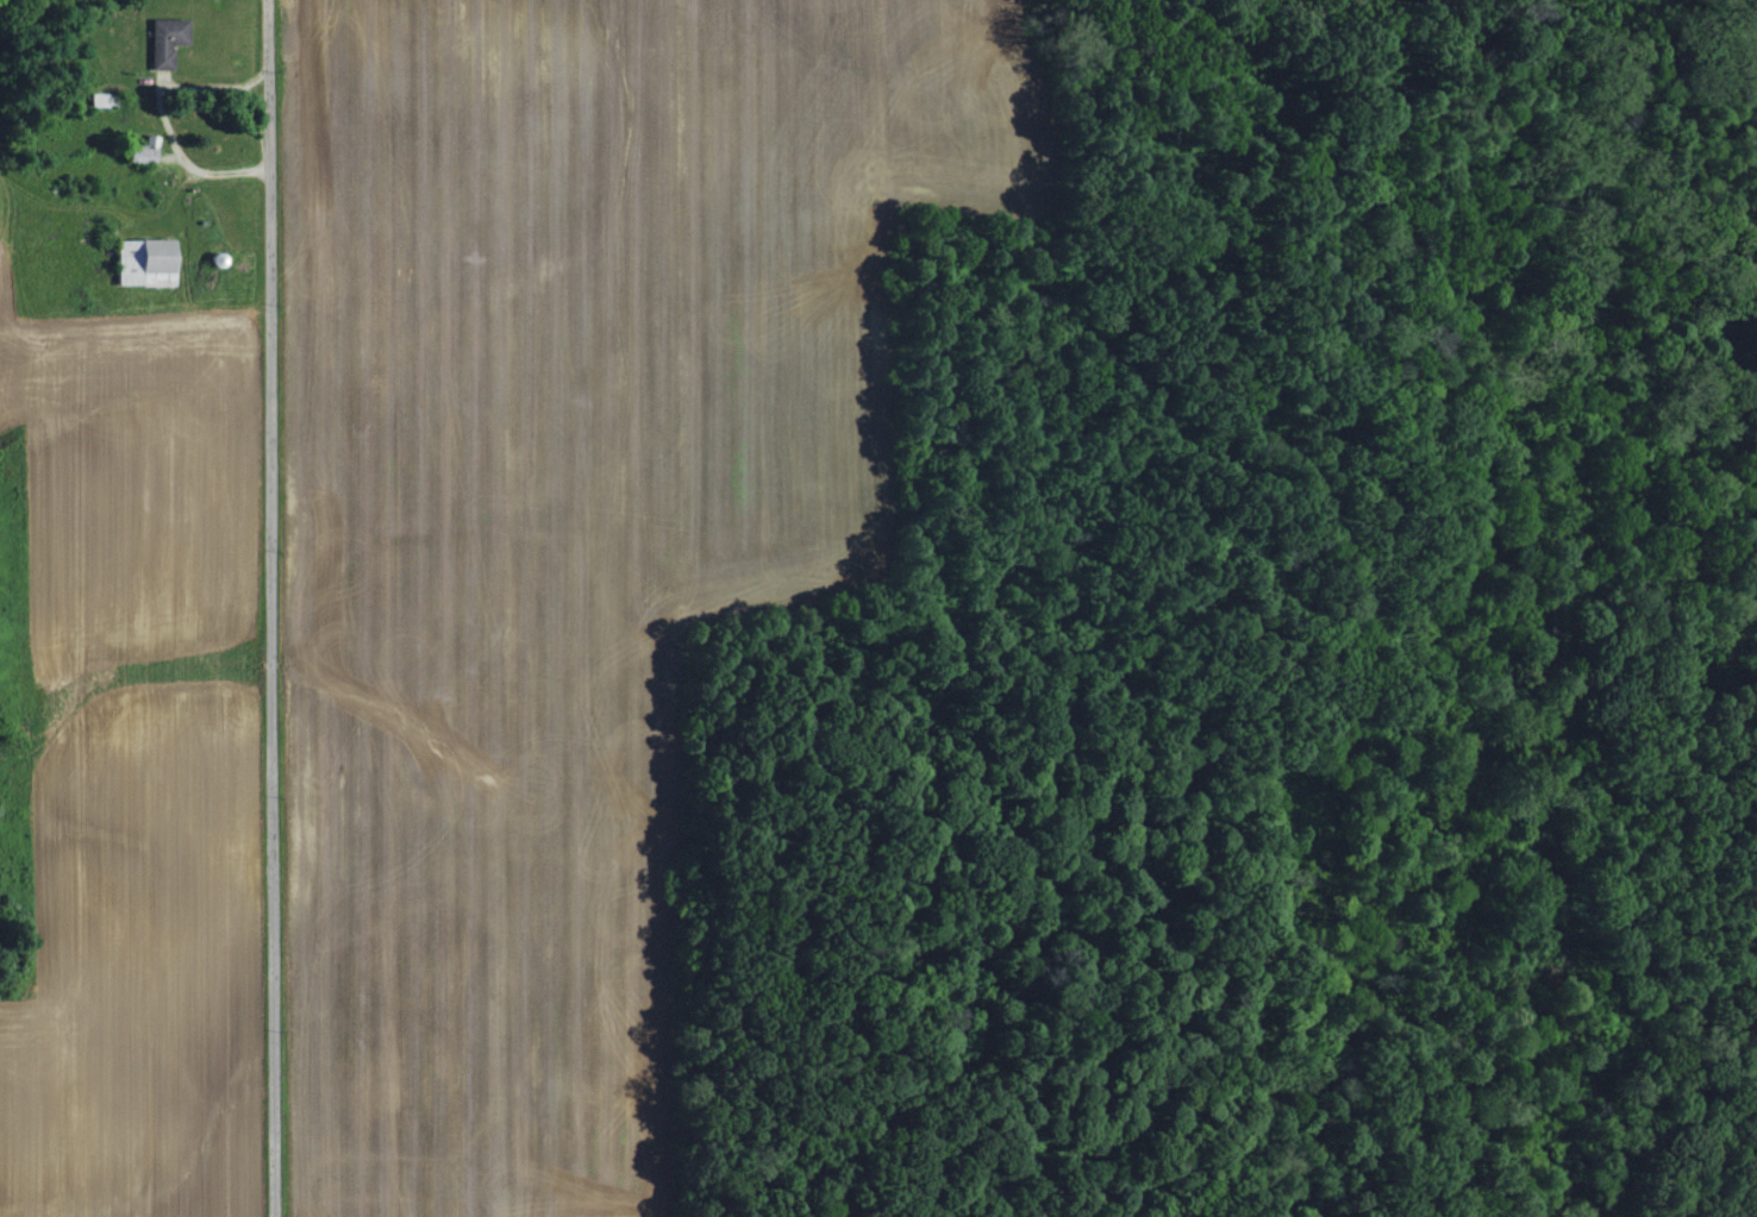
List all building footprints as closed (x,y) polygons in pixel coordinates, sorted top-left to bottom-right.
[(182,20),(147,21),(148,71),(169,70),(169,46),(183,46),(182,20)] [(107,109),(107,94),(87,94),(87,108),(107,109)] [(120,164),(151,167),(154,137),(141,136),(140,149),(122,147),(120,164)] [(123,285),(185,286),(185,255),(154,254),(154,240),(124,240),(123,285)]
